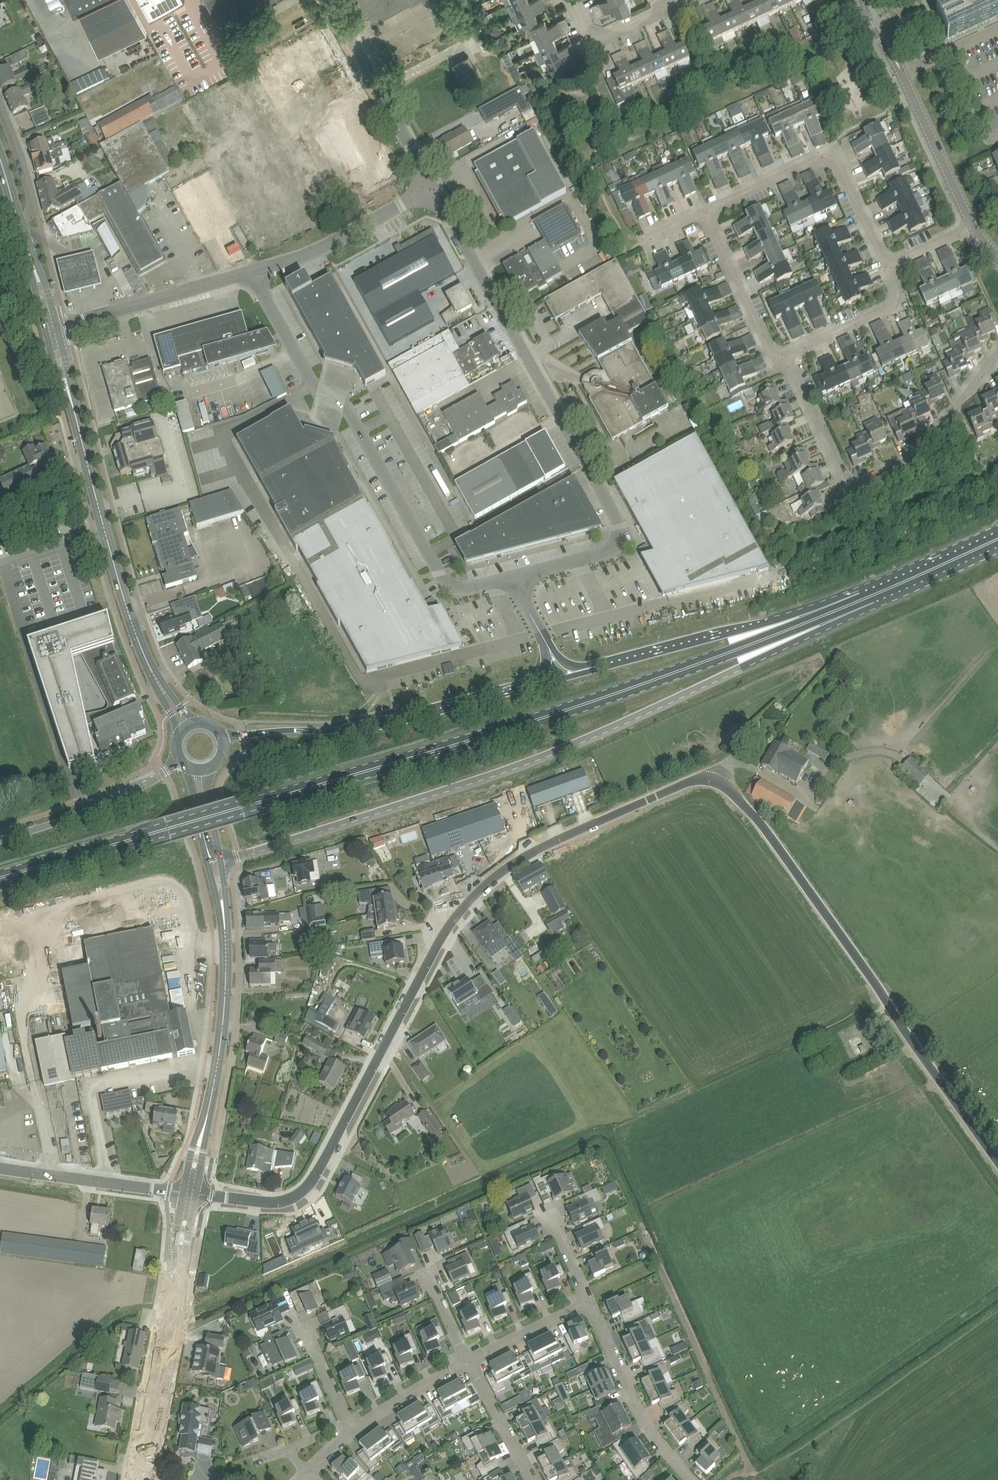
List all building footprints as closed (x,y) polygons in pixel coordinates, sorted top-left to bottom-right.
[(80,14),(99,56),(147,33),(128,0),(66,0),(74,17),(80,14)] [(151,18),(182,0),(141,0),(151,18)] [(274,0),(205,0),(206,1),(221,29),(253,11),(254,11),(274,0)] [(275,14),(299,0),(279,0),(270,5),(275,14)] [(373,17),(375,22),(382,18),(383,19),(410,3),(409,3),(414,0),(356,0),(357,1),(359,4),(358,4),(361,10),(362,10),(364,13),(363,13),(365,16),(365,15),(367,17),(375,13),(375,15),(373,17)] [(513,2),(518,13),(542,2),(541,0),(533,0),(530,2),(529,0),(517,0),(513,2)] [(602,8),(604,13),(614,8),(617,15),(631,9),(627,0),(619,0),(602,8)] [(768,17),(760,0),(754,0),(756,5),(750,8),(756,22),(768,17)] [(779,11),(774,0),(768,0),(767,1),(766,0),(760,0),(768,17),(779,11)] [(791,6),(788,0),(774,0),(779,11),(791,6)] [(937,16),(947,37),(997,14),(997,0),(971,0),(937,16)] [(734,4),(745,27),(756,22),(750,8),(744,11),(739,1),(734,4)] [(544,8),(542,2),(518,13),(513,16),(515,22),(521,20),(524,25),(538,19),(535,12),(544,8)] [(733,16),(727,19),(733,33),(745,27),(734,4),(729,6),(733,16)] [(483,6),(477,9),(480,16),(487,12),(483,6)] [(722,38),(733,33),(727,19),(721,22),(716,12),(711,15),(722,38)] [(711,43),(722,38),(711,15),(706,17),(711,27),(704,30),(711,43)] [(545,20),(531,26),(536,38),(560,27),(558,22),(548,26),(545,20)] [(494,26),(488,29),(491,35),(497,32),(494,26)] [(562,32),(560,27),(536,38),(542,49),(556,43),(553,37),(562,32)] [(794,45),(801,42),(795,29),(788,32),(794,45)] [(786,49),(794,44),(790,37),(782,41),(786,49)] [(311,38),(282,54),(291,70),(320,55),(311,38)] [(667,42),(678,65),(689,60),(683,46),(676,49),(672,39),(667,42)] [(498,44),(501,51),(511,47),(507,40),(498,44)] [(666,70),(678,65),(667,42),(661,44),(666,54),(660,57),(666,70)] [(556,43),(542,49),(547,61),(571,50),(568,45),(559,49),(556,43)] [(765,58),(771,56),(768,49),(762,51),(765,58)] [(24,50),(11,57),(15,65),(15,66),(29,59),(24,50)] [(573,55),(571,50),(547,61),(553,72),(566,66),(563,60),(573,55)] [(649,50),(644,52),(655,76),(666,70),(660,57),(654,60),(649,50)] [(637,68),(643,81),(655,76),(644,52),(639,55),(643,65),(637,68)] [(749,58),(752,64),(760,61),(757,54),(749,58)] [(320,55),(291,70),(300,86),(328,70),(320,55)] [(479,76),(469,56),(453,64),(464,84),(479,76)] [(626,61),(621,63),(632,86),(643,81),(637,68),(631,70),(626,61)] [(515,62),(507,66),(510,71),(517,68),(515,62)] [(614,78),(616,83),(609,86),(618,106),(625,103),(620,92),(632,86),(621,63),(616,65),(620,75),(614,78)] [(728,66),(732,73),(737,71),(734,64),(728,66)] [(11,67),(0,71),(0,83),(3,89),(31,76),(28,69),(14,75),(11,67)] [(104,68),(72,84),(78,95),(110,80),(104,68)] [(51,73),(54,79),(62,75),(59,69),(51,73)] [(234,83),(240,94),(258,85),(252,74),(234,83)] [(30,80),(33,85),(41,82),(38,76),(30,80)] [(793,85),(799,83),(796,77),(792,79),(791,79),(793,85)] [(706,79),(697,83),(700,90),(709,85),(706,79)] [(782,90),(789,87),(786,81),(780,85),(782,90)] [(45,92),(41,82),(6,96),(13,114),(23,110),(28,108),(24,97),(37,92),(38,95),(45,92)] [(222,104),(240,94),(234,83),(216,93),(222,104)] [(264,95),(258,85),(240,94),(246,105),(264,95)] [(520,88),(524,95),(529,92),(526,85),(520,88)] [(98,136),(103,134),(107,142),(160,113),(160,111),(182,99),(176,86),(152,99),(151,96),(98,126),(99,127),(94,129),(98,136)] [(518,106),(522,114),(527,122),(536,117),(531,109),(532,109),(524,95),(520,88),(520,87),(479,110),(487,123),(518,106)] [(677,93),(671,96),(674,102),(680,100),(677,93)] [(240,94),(222,104),(228,115),(246,105),(240,94)] [(252,115),(269,106),(264,95),(246,105),(252,115)] [(801,101),(817,136),(823,134),(816,119),(822,116),(813,97),(801,102),(801,101)] [(789,107),(792,112),(799,127),(804,124),(811,139),(817,136),(801,101),(789,107)] [(228,115),(234,125),(252,115),(246,105),(228,115)] [(30,113),(33,120),(48,114),(45,107),(30,113)] [(651,113),(649,107),(643,109),(645,115),(651,113)] [(780,117),(780,118),(777,112),(766,117),(769,122),(769,123),(776,138),(782,135),(788,150),(794,147),(780,117)] [(792,112),(780,117),(794,147),(800,144),(793,130),(799,127),(792,112)] [(625,123),(633,119),(632,118),(623,114),(622,114),(621,115),(625,123)] [(257,126),(252,115),(234,125),(240,136),(257,126)] [(762,121),(761,122),(758,117),(747,122),(764,157),(770,154),(763,139),(769,136),(762,121)] [(78,123),(85,137),(87,137),(95,133),(96,133),(88,119),(88,118),(78,123)] [(335,149),(363,133),(354,118),(326,133),(335,149)] [(535,119),(525,125),(527,129),(538,123),(535,119)] [(764,157),(747,122),(736,127),(745,147),(751,144),(758,159),(764,157)] [(142,220),(139,216),(138,213),(141,211),(142,210),(143,209),(144,208),(145,206),(146,205),(146,203),(147,202),(147,200),(148,198),(148,196),(148,195),(147,193),(147,191),(147,190),(145,187),(148,186),(164,177),(170,174),(167,169),(162,160),(142,124),(101,146),(122,183),(105,192),(101,194),(80,207),(87,220),(87,219),(103,211),(105,214),(107,212),(141,273),(164,260),(142,220)] [(852,144),(854,150),(884,136),(879,124),(864,131),(866,137),(852,144)] [(240,136),(246,146),(263,136),(257,126),(240,136)] [(269,147),(287,137),(281,127),(263,136),(269,147)] [(745,147),(736,127),(724,132),(727,138),(741,167),(747,165),(740,150),(745,147)] [(464,129),(446,139),(437,144),(445,158),(472,142),(464,129)] [(95,133),(87,137),(94,150),(101,146),(102,145),(95,133)] [(363,133),(335,149),(343,165),(372,149),(363,133)] [(507,224),(566,192),(534,133),(475,165),(507,224)] [(263,136),(246,146),(251,157),(269,147),(263,136)] [(884,136),(854,150),(857,156),(872,149),(874,155),(890,147),(884,136)] [(269,147),(274,156),(292,146),(287,137),(269,147)] [(716,143),(715,143),(712,138),(701,143),(718,178),(724,175),(717,160),(723,158),(716,143)] [(741,167),(727,138),(716,143),(723,158),(728,155),(735,170),(741,167)] [(31,153),(32,159),(62,150),(61,149),(67,148),(66,143),(55,146),(53,139),(46,141),(39,143),(29,146),(31,153)] [(718,178),(701,143),(704,149),(693,154),(695,159),(699,168),(705,166),(712,180),(718,178)] [(298,157),(292,146),(274,156),(280,167),(298,157)] [(274,156),(269,147),(251,157),(256,166),(274,156)] [(862,167),(865,173),(895,159),(890,147),(874,155),(877,160),(862,167)] [(64,158),(62,150),(32,159),(35,166),(37,173),(47,170),(55,167),(60,166),(61,164),(59,159),(64,158)] [(630,154),(633,160),(639,157),(636,151),(630,154)] [(626,163),(633,160),(630,154),(623,157),(626,163)] [(280,167),(274,156),(256,166),(262,176),(280,167)] [(298,157),(280,167),(286,177),(304,167),(298,157)] [(895,159),(865,173),(867,179),(882,172),(885,178),(885,177),(900,170),(895,159)] [(696,175),(691,166),(689,160),(677,166),(691,195),(697,192),(690,177),(696,175)] [(610,164),(603,167),(606,174),(613,171),(610,164)] [(677,166),(672,168),(666,171),(673,185),(678,183),(685,198),(691,195),(677,166)] [(262,176),(268,187),(286,177),(280,167),(262,176)] [(887,182),(910,171),(908,167),(900,170),(885,177),(887,182)] [(673,185),(666,171),(665,171),(654,176),(668,205),(674,203),(667,188),(673,185)] [(890,187),(899,182),(897,178),(910,172),(910,171),(887,182),(890,187)] [(877,200),(880,205),(910,191),(908,187),(914,184),(911,178),(919,174),(919,173),(905,180),(902,181),(899,182),(890,187),(889,187),(892,193),(877,200)] [(643,181),(640,176),(629,181),(645,216),(651,213),(644,199),(650,196),(643,181)] [(643,181),(650,196),(655,193),(662,208),(668,205),(654,176),(643,181)] [(645,216),(629,181),(628,179),(623,181),(626,189),(612,195),(620,212),(628,208),(627,206),(632,204),(639,219),(645,216)] [(80,207),(101,194),(96,185),(89,190),(84,182),(77,186),(76,184),(58,194),(55,180),(47,182),(38,185),(45,213),(61,208),(76,200),(80,207)] [(817,180),(811,183),(825,213),(827,220),(834,217),(831,210),(837,207),(830,193),(824,195),(817,180)] [(983,190),(990,187),(988,182),(981,185),(983,190)] [(825,213),(811,183),(806,186),(813,201),(806,203),(813,219),(825,213)] [(321,199),(315,188),(297,198),(303,209),(321,199)] [(794,191),(788,194),(802,224),(813,219),(806,203),(801,206),(794,191)] [(898,204),(900,210),(921,200),(918,194),(912,197),(910,191),(880,205),(883,211),(898,204)] [(791,229),(802,224),(788,194),(783,196),(790,211),(784,214),(786,219),(788,222),(791,229)] [(888,222),(891,228),(920,214),(918,210),(923,208),(920,201),(922,201),(921,200),(900,210),(903,216),(888,222)] [(733,227),(736,233),(771,216),(766,206),(765,205),(761,207),(760,207),(745,214),(748,220),(733,227)] [(504,265),(522,297),(538,288),(539,290),(548,285),(546,283),(563,274),(551,253),(582,236),(565,206),(534,222),(534,223),(545,242),(526,252),(525,251),(521,253),(522,255),(504,265)] [(80,207),(55,220),(65,238),(94,231),(87,219),(87,220),(80,207)] [(926,226),(923,220),(928,218),(926,212),(921,215),(920,214),(891,228),(893,234),(908,227),(911,233),(926,226)] [(771,230),(766,219),(771,216),(736,233),(739,238),(753,231),(756,238),(771,230)] [(93,226),(98,235),(107,220),(107,219),(93,226)] [(814,236),(819,248),(849,233),(847,228),(832,235),(829,229),(824,231),(821,233),(814,236)] [(355,282),(375,319),(390,346),(426,327),(411,299),(455,275),(436,242),(439,241),(432,229),(396,250),(400,257),(355,282)] [(744,249),(747,256),(776,242),(771,230),(756,238),(759,243),(744,249)] [(852,239),(849,233),(819,248),(824,259),(840,252),(837,246),(852,239)] [(707,268),(701,253),(695,255),(688,240),(682,243),(696,273),(707,268)] [(782,253),(776,242),(747,256),(749,261),(764,254),(767,260),(782,253)] [(684,260),(677,263),(685,278),(696,273),(682,243),(677,246),(684,260)] [(699,250),(701,253),(707,268),(708,267),(707,265),(711,263),(704,248),(699,250)] [(685,278),(677,263),(672,266),(665,251),(660,253),(674,284),(685,278)] [(824,259),(830,270),(860,256),(857,251),(842,258),(840,252),(824,259)] [(654,271),(662,289),(674,284),(660,253),(654,256),(661,271),(655,274),(654,271)] [(754,272),(757,278),(787,264),(782,253),(767,260),(769,265),(754,272)] [(95,254),(59,263),(67,296),(103,287),(95,254)] [(830,270),(835,281),(850,275),(848,269),(862,262),(860,256),(830,270)] [(961,290),(972,284),(977,282),(969,264),(964,267),(965,269),(960,272),(953,257),(947,260),(961,290)] [(110,258),(105,261),(111,271),(116,269),(110,258)] [(950,295),(961,290),(947,260),(942,262),(948,277),(943,280),(950,295)] [(583,385),(584,385),(584,388),(585,390),(586,392),(587,394),(589,395),(591,397),(590,399),(601,420),(657,388),(627,334),(650,322),(616,261),(545,301),(556,321),(602,295),(617,322),(608,327),(604,321),(579,336),(600,365),(604,371),(603,372),(601,372),(599,371),(596,371),(594,371),(592,372),(590,373),(588,375),(587,376),(586,376),(587,377),(584,385),(583,385)] [(624,275),(629,272),(625,264),(619,267),(621,270),(624,275)] [(792,276),(787,264),(757,278),(760,284),(775,277),(777,283),(792,276)] [(930,268),(924,271),(938,300),(950,295),(943,280),(937,283),(930,268)] [(662,289),(654,271),(647,274),(655,292),(662,289)] [(920,291),(924,300),(926,306),(938,300),(924,271),(919,273),(926,288),(920,291)] [(725,277),(723,273),(715,276),(718,281),(725,277)] [(835,281),(840,293),(870,279),(868,274),(853,281),(850,275),(835,281)] [(286,287),(289,293),(312,334),(351,312),(332,277),(312,288),(306,276),(286,287)] [(716,286),(726,282),(725,278),(714,282),(716,286)] [(870,279),(840,293),(846,305),(861,298),(858,292),(873,285),(870,279)] [(803,288),(817,318),(823,315),(817,301),(823,298),(816,283),(803,288)] [(684,310),(684,311),(720,294),(718,288),(703,295),(700,289),(692,292),(685,296),(679,299),(679,300),(682,306),(688,303),(690,307),(684,310)] [(817,318),(803,288),(792,294),(799,309),(805,306),(812,321),(817,318)] [(442,316),(447,325),(462,316),(460,313),(472,306),(471,304),(473,303),(469,297),(467,297),(464,292),(463,293),(460,289),(447,296),(453,307),(442,316)] [(910,296),(914,304),(919,302),(916,293),(910,296)] [(720,294),(684,311),(689,322),(711,312),(708,306),(723,299),(720,294)] [(781,299),(795,329),(801,326),(794,311),(799,309),(792,294),(781,299)] [(781,299),(778,300),(769,304),(776,319),(782,317),(789,331),(795,329),(781,299)] [(989,308),(985,310),(992,324),(996,322),(989,308)] [(976,325),(971,327),(978,343),(986,339),(985,337),(995,332),(992,324),(985,310),(980,313),(983,319),(975,322),(976,325)] [(701,331),(731,316),(728,311),(713,318),(711,312),(689,322),(694,333),(701,331)] [(312,334),(326,358),(325,362),(355,370),(356,367),(366,386),(386,374),(351,312),(312,334)] [(228,363),(256,355),(269,351),(261,336),(250,339),(242,313),(154,338),(164,373),(181,368),(183,374),(228,361),(228,363)] [(731,316),(701,331),(706,342),(721,335),(719,329),(734,322),(731,316)] [(904,322),(917,352),(929,346),(926,341),(922,332),(916,335),(909,320),(904,322)] [(917,352),(904,322),(898,325),(905,340),(899,343),(905,357),(917,352)] [(952,336),(954,340),(964,360),(972,357),(971,354),(981,350),(978,343),(971,327),(965,330),(952,336)] [(932,337),(938,334),(936,328),(929,331),(932,337)] [(905,357),(899,343),(893,345),(886,330),(881,333),(894,363),(905,357)] [(922,332),(926,341),(931,339),(927,330),(922,332)] [(460,350),(449,331),(433,340),(388,364),(407,397),(416,415),(469,386),(468,385),(464,377),(477,370),(465,347),(460,350)] [(894,363),(881,333),(875,336),(882,350),(876,353),(883,368),(894,363)] [(493,347),(493,345),(487,335),(465,347),(477,370),(500,357),(495,348),(493,349),(493,348),(493,347)] [(709,348),(714,359),(744,345),(742,340),(727,347),(724,341),(709,348)] [(964,360),(954,340),(949,342),(952,349),(945,352),(949,360),(943,363),(950,378),(958,374),(957,372),(967,367),(964,360)] [(714,359),(719,371),(735,363),(732,358),(747,351),(744,345),(714,359)] [(861,360),(854,345),(848,348),(862,378),(874,372),(879,370),(872,355),(861,360)] [(849,365),(843,368),(850,383),(851,383),(854,389),(860,386),(857,380),(862,378),(848,348),(842,351),(849,365)] [(825,359),(839,389),(850,383),(843,368),(838,371),(831,356),(825,359)] [(102,367),(115,412),(162,398),(151,359),(132,364),(133,368),(130,369),(127,360),(102,367)] [(820,376),(819,376),(827,394),(839,389),(825,359),(820,361),(826,376),(821,379),(820,376)] [(719,371),(720,371),(712,375),(716,383),(724,379),(725,382),(755,368),(752,362),(737,369),(735,363),(719,371)] [(273,400),(288,393),(275,366),(260,373),(273,400)] [(758,374),(755,368),(725,382),(730,393),(729,394),(730,394),(748,386),(748,385),(745,386),(743,381),(758,374)] [(681,376),(686,386),(694,382),(689,372),(681,376)] [(915,379),(912,372),(902,377),(905,383),(915,379)] [(920,392),(927,407),(935,403),(934,401),(944,396),(934,374),(929,377),(932,383),(925,386),(926,389),(920,392)] [(814,378),(822,396),(827,394),(819,376),(814,378)] [(773,407),(780,404),(776,394),(778,393),(774,384),(765,389),(759,391),(762,396),(759,397),(763,404),(756,408),(759,414),(773,407)] [(506,413),(508,416),(518,411),(516,408),(527,402),(522,392),(520,394),(516,387),(515,386),(505,391),(504,390),(503,390),(503,391),(494,396),(497,403),(487,408),(479,394),(444,414),(456,435),(448,439),(453,447),(495,423),(493,420),(506,413)] [(748,386),(730,394),(733,398),(750,390),(748,386)] [(657,388),(601,420),(613,440),(669,409),(657,388)] [(755,395),(752,389),(750,390),(744,393),(746,398),(755,395)] [(997,409),(997,389),(991,392),(992,395),(982,400),(985,406),(995,429),(995,428),(994,426),(997,425),(997,424),(996,420),(997,419),(994,411),(997,409)] [(915,394),(917,398),(910,402),(911,404),(912,406),(906,409),(913,424),(921,421),(920,419),(931,414),(927,407),(920,392),(915,394)] [(769,424),(772,430),(787,423),(793,420),(789,410),(791,409),(787,400),(780,404),(773,407),(775,412),(772,413),(776,420),(769,424)] [(195,430),(195,429),(187,401),(175,404),(183,433),(195,430)] [(700,412),(706,409),(703,403),(697,405),(700,412)] [(983,435),(983,434),(995,429),(985,406),(977,410),(978,412),(968,417),(977,438),(983,435)] [(350,471),(334,442),(336,438),(306,430),(305,433),(291,409),(271,420),(272,420),(237,440),(277,511),(349,472),(350,471)] [(892,427),(895,433),(899,442),(907,438),(906,436),(917,431),(913,424),(906,409),(901,412),(904,419),(897,422),(898,425),(892,427)] [(867,431),(862,434),(870,450),(877,447),(876,445),(887,440),(877,418),(864,424),(867,431)] [(116,435),(116,437),(118,444),(115,444),(117,450),(114,450),(121,474),(133,471),(134,477),(151,472),(152,476),(161,474),(163,480),(162,480),(163,484),(172,482),(170,477),(169,478),(167,472),(168,471),(165,460),(166,460),(160,440),(159,440),(154,421),(141,425),(132,428),(132,430),(122,433),(122,434),(116,435)] [(787,423),(772,430),(774,434),(771,435),(775,443),(768,446),(771,452),(784,447),(793,442),(788,432),(790,431),(787,423)] [(712,434),(718,431),(716,425),(710,428),(712,434)] [(511,499),(565,468),(566,468),(556,450),(546,433),(491,463),(477,471),(455,483),(465,501),(475,519),(511,499)] [(872,455),(870,450),(862,434),(856,436),(859,443),(852,447),(853,449),(848,451),(854,466),(863,462),(861,460),(872,455)] [(614,483),(644,537),(726,491),(696,438),(614,483)] [(723,452),(731,448),(728,441),(719,445),(723,452)] [(47,446),(37,450),(35,446),(23,452),(30,467),(0,481),(8,497),(42,481),(37,471),(43,468),(54,463),(49,452),(50,452),(48,448),(47,447),(47,446)] [(787,471),(785,472),(783,471),(778,473),(777,476),(780,482),(788,478),(803,471),(810,468),(805,458),(808,457),(804,448),(789,455),(791,460),(789,461),(789,462),(784,464),(787,471)] [(802,494),(816,487),(823,484),(818,474),(821,473),(817,464),(810,468),(803,471),(805,476),(803,477),(806,485),(799,488),(802,494)] [(275,512),(282,523),(297,550),(299,549),(369,509),(349,472),(277,511),(275,512)] [(736,477),(740,484),(749,480),(745,472),(736,477)] [(518,511),(537,545),(538,547),(603,530),(602,528),(575,479),(518,511)] [(809,512),(822,507),(822,506),(818,496),(820,495),(816,487),(802,494),(804,499),(802,500),(802,501),(797,503),(799,509),(798,510),(801,516),(809,512)] [(190,503),(197,526),(245,512),(232,491),(190,503)] [(654,555),(645,557),(641,558),(663,597),(769,570),(726,491),(644,537),(654,555)] [(752,506),(758,503),(753,494),(747,498),(752,506)] [(760,513),(756,504),(752,507),(756,515),(760,513)] [(822,507),(809,512),(812,518),(824,512),(822,507)] [(371,508),(369,509),(299,549),(319,586),(391,547),(393,546),(371,508)] [(152,518),(155,527),(149,529),(153,545),(158,544),(166,571),(169,570),(170,575),(164,577),(167,588),(177,585),(198,579),(192,558),(190,549),(185,535),(190,534),(188,529),(185,518),(182,509),(168,513),(168,511),(162,512),(163,515),(152,518)] [(518,511),(471,537),(471,536),(456,545),(467,565),(538,547),(537,545),(518,511)] [(758,515),(763,524),(767,522),(762,513),(758,515)] [(341,625),(411,584),(391,547),(319,586),(317,587),(339,626),(341,625)] [(367,672),(460,648),(463,647),(442,609),(429,612),(413,583),(411,584),(341,625),(367,672)] [(218,599),(226,595),(223,586),(214,590),(218,599)] [(197,603),(173,611),(176,618),(161,623),(165,636),(175,633),(180,631),(180,630),(187,628),(186,624),(192,622),(191,617),(201,613),(197,603)] [(203,618),(199,619),(202,627),(213,622),(211,615),(203,618)] [(119,658),(113,645),(115,644),(109,617),(29,643),(30,647),(70,770),(96,764),(88,727),(94,724),(100,739),(97,741),(103,756),(132,744),(133,742),(132,740),(147,733),(140,719),(144,717),(139,705),(138,705),(136,699),(119,658)] [(197,636),(177,646),(189,668),(203,661),(199,653),(229,638),(222,624),(210,630),(208,625),(195,631),(197,636)] [(798,783),(809,762),(784,747),(776,742),(762,765),(779,775),(780,773),(798,783)] [(820,748),(816,755),(825,761),(830,753),(820,748)] [(911,757),(911,758),(900,769),(919,786),(929,774),(911,757)] [(533,808),(590,788),(583,769),(526,789),(533,808)] [(746,793),(773,810),(787,817),(796,801),(756,777),(746,793)] [(946,803),(941,809),(946,812),(951,806),(946,803)] [(496,804),(422,829),(432,857),(505,831),(496,804)] [(384,838),(374,839),(375,847),(385,846),(384,838)] [(369,848),(362,853),(368,862),(376,857),(369,848)] [(431,864),(418,868),(425,889),(444,882),(443,880),(449,878),(453,876),(454,876),(451,866),(448,858),(431,864)] [(313,861),(293,865),(295,876),(298,876),(300,884),(311,882),(309,874),(315,873),(313,861)] [(513,878),(516,884),(522,894),(550,879),(541,863),(513,878)] [(270,899),(267,883),(267,879),(265,872),(259,873),(260,879),(244,882),(245,890),(243,890),(245,899),(261,896),(262,901),(264,900),(264,901),(270,899)] [(555,886),(542,893),(549,905),(554,915),(567,909),(555,886)] [(379,889),(358,892),(359,901),(360,904),(369,904),(368,916),(362,917),(376,915),(398,912),(397,903),(396,903),(395,904),(394,903),(394,902),(394,901),(393,896),(392,896),(380,898),(380,896),(379,889)] [(306,907),(305,907),(307,919),(308,929),(308,930),(309,929),(317,928),(326,927),(325,917),(324,917),(317,918),(315,906),(306,907)] [(376,915),(362,917),(368,916),(369,920),(377,921),(378,929),(398,926),(397,920),(399,920),(398,912),(376,915)] [(292,913),(257,914),(247,915),(247,929),(257,928),(265,928),(273,927),(273,924),(281,923),(281,921),(292,921),(292,913)] [(546,923),(549,930),(562,923),(558,916),(546,923)] [(488,952),(503,942),(507,948),(512,954),(517,950),(505,932),(499,936),(493,927),(489,922),(474,933),(488,952)] [(364,931),(361,934),(362,941),(377,939),(376,939),(375,930),(364,931)] [(512,938),(519,948),(526,942),(519,932),(512,938)] [(405,939),(369,944),(369,945),(375,944),(378,958),(385,957),(387,965),(405,962),(403,946),(397,947),(396,941),(405,940),(405,939)] [(265,942),(260,942),(250,942),(250,947),(251,947),(251,958),(269,958),(269,952),(278,952),(278,945),(265,945),(265,942)] [(342,955),(340,946),(330,948),(330,952),(342,955)] [(282,973),(282,961),(260,961),(260,970),(250,970),(251,986),(271,986),(271,974),(276,974),(276,973),(282,973)] [(498,969),(492,974),(500,985),(506,981),(498,969)] [(494,989),(483,972),(471,980),(468,975),(458,983),(456,980),(447,987),(464,1011),(465,1011),(464,1010),(470,1006),(466,1000),(478,991),(483,997),(494,989),(499,997),(500,997),(494,989)] [(171,1016),(163,978),(144,982),(151,1019),(104,1029),(107,1044),(101,1045),(106,1071),(174,1057),(174,1056),(178,1055),(178,1057),(195,1053),(193,1043),(191,1034),(187,1012),(171,1016)] [(547,996),(541,1001),(543,1005),(552,1017),(559,1012),(550,1000),(547,996)] [(314,1013),(311,1020),(335,1032),(339,1024),(326,1017),(333,1004),(322,998),(320,1002),(322,1003),(318,1014),(314,1013)] [(518,1018),(511,1008),(510,1006),(504,1011),(511,1022),(518,1018)] [(375,1018),(357,1009),(346,1030),(364,1039),(375,1018)] [(436,1026),(410,1043),(420,1058),(446,1040),(436,1026)] [(67,1043),(74,1078),(103,1073),(102,1072),(106,1071),(101,1045),(98,1046),(96,1038),(87,1040),(86,1034),(74,1036),(75,1042),(67,1043)] [(277,1034),(275,1042),(286,1045),(288,1037),(277,1034)] [(254,1035),(252,1039),(251,1039),(247,1052),(252,1054),(248,1065),(264,1071),(264,1072),(269,1058),(261,1055),(267,1039),(254,1035)] [(74,1078),(67,1043),(66,1037),(37,1043),(46,1088),(75,1082),(74,1078)] [(307,1037),(303,1044),(325,1056),(329,1048),(307,1037)] [(318,1081),(325,1084),(334,1089),(345,1067),(336,1063),(331,1059),(318,1081)] [(421,1082),(423,1081),(430,1076),(421,1062),(412,1068),(421,1082)] [(130,1089),(102,1095),(105,1111),(133,1105),(130,1089)] [(401,1128),(399,1127),(415,1116),(412,1111),(406,1102),(400,1107),(399,1105),(392,1109),(393,1111),(386,1116),(389,1121),(384,1124),(390,1133),(391,1135),(401,1128)] [(155,1114),(154,1125),(165,1126),(164,1131),(173,1133),(175,1128),(176,1128),(178,1113),(163,1111),(164,1106),(148,1104),(146,1113),(155,1114)] [(443,1128),(434,1114),(433,1115),(431,1116),(427,1111),(427,1110),(425,1111),(419,1116),(432,1135),(435,1139),(441,1134),(439,1130),(443,1128)] [(293,1138),(300,1143),(305,1136),(298,1131),(293,1138)] [(311,1141),(317,1143),(320,1135),(315,1133),(311,1141)] [(252,1147),(247,1169),(263,1172),(266,1176),(264,1178),(264,1179),(271,1174),(272,1167),(276,1168),(279,1152),(274,1151),(252,1147)] [(279,1152),(276,1168),(293,1167),(296,1152),(295,1152),(294,1155),(279,1152)] [(156,1166),(164,1165),(170,1157),(159,1159),(157,1153),(152,1154),(156,1166)] [(364,1180),(353,1174),(350,1180),(346,1178),(342,1185),(340,1188),(336,1196),(352,1204),(364,1180)] [(541,1177),(533,1180),(539,1194),(540,1193),(551,1188),(553,1193),(552,1193),(554,1201),(562,1199),(561,1197),(574,1192),(566,1175),(558,1179),(555,1174),(542,1180),(541,1177)] [(530,1199),(536,1196),(531,1185),(518,1191),(521,1198),(516,1200),(517,1201),(508,1205),(514,1219),(523,1215),(523,1216),(535,1211),(530,1199)] [(585,1195),(592,1191),(590,1186),(583,1189),(585,1195)] [(583,1202),(568,1209),(574,1224),(580,1221),(581,1223),(588,1220),(587,1218),(593,1215),(590,1210),(596,1207),(595,1203),(602,1200),(597,1189),(592,1191),(585,1195),(581,1197),(583,1202)] [(541,1195),(544,1203),(550,1201),(547,1192),(541,1195)] [(343,1202),(340,1208),(348,1211),(351,1206),(343,1202)] [(109,1227),(111,1212),(94,1210),(92,1225),(91,1235),(99,1236),(100,1226),(109,1227)] [(472,1211),(466,1214),(470,1224),(477,1221),(472,1211)] [(600,1232),(606,1229),(601,1218),(587,1225),(589,1230),(576,1236),(583,1251),(604,1241),(600,1232)] [(296,1237),(287,1241),(293,1256),(329,1239),(325,1230),(320,1232),(315,1221),(308,1224),(307,1223),(307,1224),(302,1227),(301,1226),(301,1227),(293,1230),(296,1237)] [(515,1241),(518,1248),(519,1249),(539,1239),(539,1238),(540,1237),(538,1232),(536,1232),(534,1226),(523,1231),(520,1225),(504,1232),(509,1244),(515,1241)] [(439,1254),(453,1248),(450,1241),(453,1240),(450,1234),(447,1235),(444,1228),(424,1237),(423,1233),(416,1237),(423,1253),(430,1250),(430,1249),(435,1246),(439,1254)] [(250,1242),(252,1234),(238,1231),(228,1229),(225,1245),(248,1249),(247,1253),(259,1256),(259,1258),(260,1258),(259,1243),(250,1242)] [(1,1253),(104,1267),(107,1247),(3,1233),(1,1253)] [(499,1244),(496,1238),(489,1240),(492,1247),(499,1244)] [(391,1252),(400,1272),(416,1265),(410,1252),(415,1250),(410,1239),(397,1245),(399,1248),(391,1252)] [(614,1244),(616,1249),(625,1245),(623,1240),(614,1244)] [(545,1246),(548,1251),(555,1248),(552,1243),(545,1246)] [(605,1271),(613,1267),(604,1247),(593,1253),(596,1261),(588,1264),(595,1278),(606,1273),(605,1271)] [(147,1252),(137,1250),(133,1270),(144,1272),(147,1252)] [(459,1264),(447,1270),(453,1284),(470,1276),(466,1267),(472,1264),(467,1253),(456,1258),(459,1264)] [(522,1267),(529,1264),(525,1254),(514,1259),(515,1264),(519,1262),(522,1267)] [(264,1274),(276,1269),(272,1262),(264,1265),(264,1274)] [(558,1280),(566,1277),(561,1265),(541,1274),(545,1282),(543,1283),(548,1295),(562,1288),(558,1280)] [(393,1282),(389,1272),(388,1270),(374,1276),(374,1278),(379,1288),(393,1282)] [(493,1273),(494,1276),(499,1278),(503,1276),(499,1270),(493,1273)] [(346,1274),(349,1279),(354,1277),(352,1271),(346,1274)] [(521,1285),(514,1288),(518,1296),(516,1297),(521,1308),(535,1302),(531,1294),(539,1290),(531,1273),(518,1279),(521,1285)] [(420,1298),(419,1297),(421,1296),(418,1291),(417,1292),(413,1284),(408,1286),(407,1284),(398,1288),(394,1281),(393,1282),(379,1288),(385,1301),(391,1298),(393,1302),(396,1303),(399,1302),(402,1306),(420,1298)] [(475,1292),(471,1284),(465,1287),(469,1295),(475,1292)] [(310,1285),(290,1295),(295,1306),(303,1302),(308,1314),(318,1309),(316,1307),(325,1303),(319,1290),(314,1292),(310,1285)] [(449,1294),(454,1306),(462,1303),(456,1291),(449,1294)] [(365,1295),(371,1309),(378,1306),(371,1292),(365,1295)] [(505,1307),(513,1304),(507,1292),(487,1301),(491,1309),(489,1310),(494,1322),(508,1315),(505,1307)] [(275,1304),(257,1312),(258,1315),(250,1319),(255,1330),(266,1325),(268,1328),(283,1321),(280,1314),(288,1310),(289,1311),(290,1310),(284,1298),(274,1302),(275,1304)] [(621,1314),(621,1315),(625,1323),(642,1315),(636,1301),(630,1304),(627,1298),(619,1301),(618,1299),(607,1304),(613,1318),(621,1314)] [(486,1317),(481,1306),(478,1301),(470,1304),(472,1310),(461,1315),(464,1323),(462,1324),(468,1335),(481,1329),(478,1321),(486,1317)] [(327,1314),(332,1323),(324,1326),(325,1327),(327,1332),(327,1333),(326,1335),(327,1336),(327,1338),(328,1339),(330,1340),(331,1340),(331,1341),(337,1339),(338,1340),(347,1336),(343,1328),(347,1327),(345,1323),(351,1320),(345,1306),(327,1314)] [(399,1315),(403,1323),(408,1321),(407,1319),(404,1313),(401,1314),(399,1315)] [(651,1316),(653,1321),(660,1318),(658,1313),(651,1316)] [(427,1332),(421,1335),(424,1343),(422,1344),(428,1356),(441,1350),(442,1349),(439,1343),(438,1341),(440,1340),(445,1338),(446,1338),(441,1326),(437,1319),(431,1321),(424,1325),(426,1330),(427,1332)] [(568,1326),(572,1334),(565,1337),(573,1354),(581,1350),(579,1344),(589,1340),(586,1333),(588,1332),(582,1320),(568,1326)] [(370,1332),(378,1328),(376,1323),(368,1327),(370,1332)] [(631,1337),(623,1340),(629,1352),(648,1343),(639,1323),(627,1328),(631,1337)] [(379,1330),(372,1333),(375,1340),(382,1337),(379,1330)] [(123,1366),(129,1368),(139,1370),(146,1334),(130,1331),(123,1366)] [(266,1344),(261,1346),(265,1355),(268,1354),(272,1362),(274,1366),(284,1362),(285,1365),(297,1359),(296,1356),(290,1343),(288,1339),(285,1340),(282,1334),(281,1332),(265,1340),(266,1344)] [(411,1355),(419,1351),(411,1334),(398,1340),(400,1346),(394,1349),(398,1357),(396,1358),(401,1369),(415,1363),(411,1355)] [(555,1342),(551,1334),(540,1340),(552,1365),(566,1358),(563,1352),(568,1349),(563,1338),(555,1342)] [(206,1349),(199,1347),(194,1372),(204,1374),(203,1376),(217,1378),(220,1366),(217,1366),(221,1347),(223,1348),(225,1339),(208,1336),(206,1345),(207,1345),(206,1349)] [(532,1353),(524,1357),(533,1374),(552,1365),(540,1340),(528,1346),(532,1353)] [(360,1359),(352,1341),(345,1344),(353,1362),(360,1359)] [(629,1352),(634,1363),(642,1360),(645,1368),(663,1360),(658,1349),(651,1350),(648,1343),(629,1352)] [(671,1349),(674,1356),(680,1353),(676,1346),(671,1349)] [(252,1356),(248,1348),(243,1351),(246,1358),(252,1356)] [(384,1368),(392,1365),(387,1353),(367,1362),(371,1370),(369,1371),(374,1383),(388,1376),(384,1368)] [(516,1361),(513,1354),(501,1359),(511,1378),(518,1374),(523,1379),(533,1374),(524,1357),(516,1361)] [(501,1359),(490,1365),(494,1373),(486,1377),(495,1394),(505,1388),(504,1382),(511,1378),(501,1359)] [(87,1370),(89,1361),(82,1360),(80,1368),(80,1369),(85,1370),(87,1370)] [(304,1363),(307,1372),(314,1369),(310,1360),(304,1363)] [(642,1382),(648,1393),(667,1385),(667,1384),(663,1377),(669,1373),(664,1362),(646,1370),(650,1378),(642,1382)] [(593,1369),(590,1363),(579,1368),(582,1374),(593,1369)] [(357,1382),(365,1378),(360,1367),(340,1376),(344,1384),(342,1385),(347,1396),(361,1390),(357,1382)] [(588,1383),(592,1390),(610,1382),(605,1371),(590,1378),(588,1375),(580,1378),(583,1385),(588,1383)] [(275,1377),(278,1382),(285,1379),(282,1373),(275,1377)] [(84,1374),(81,1387),(110,1393),(113,1380),(84,1374)] [(247,1382),(251,1390),(258,1386),(255,1379),(247,1382)] [(317,1402),(325,1399),(317,1381),(304,1387),(307,1393),(300,1396),(304,1404),(302,1405),(307,1417),(321,1410),(317,1402)] [(449,1387),(459,1405),(466,1401),(471,1406),(482,1401),(473,1384),(464,1388),(461,1381),(449,1387)] [(610,1382),(592,1390),(596,1401),(594,1402),(596,1407),(597,1408),(601,1406),(611,1402),(610,1402),(608,1396),(615,1393),(610,1382)] [(555,1387),(564,1403),(570,1400),(562,1383),(555,1387)] [(653,1405),(658,1402),(660,1401),(664,1411),(681,1401),(677,1391),(670,1392),(667,1385),(648,1393),(653,1405)] [(449,1387),(438,1393),(442,1400),(434,1404),(443,1421),(454,1416),(452,1409),(459,1405),(449,1387)] [(525,1402),(531,1399),(528,1393),(522,1397),(525,1402)] [(117,1401),(107,1399),(101,1398),(98,1415),(102,1416),(100,1427),(115,1430),(117,1421),(120,1422),(122,1411),(116,1409),(117,1401)] [(301,1411),(296,1399),(276,1408),(280,1417),(278,1417),(283,1429),(297,1423),(293,1414),(301,1411)] [(523,1432),(541,1422),(547,1419),(537,1399),(531,1402),(520,1408),(524,1417),(517,1421),(523,1432)] [(665,1425),(673,1435),(689,1423),(685,1416),(689,1411),(682,1402),(665,1412),(672,1420),(665,1425)] [(419,1403),(408,1410),(420,1428),(426,1424),(431,1429),(441,1423),(432,1406),(424,1410),(419,1403)] [(505,1413),(511,1410),(508,1403),(502,1406),(505,1413)] [(181,1423),(180,1425),(183,1426),(181,1435),(183,1436),(181,1447),(187,1448),(186,1450),(195,1452),(197,1452),(198,1452),(198,1453),(211,1456),(214,1441),(202,1439),(204,1425),(208,1426),(211,1413),(200,1411),(200,1408),(184,1405),(182,1416),(181,1423)] [(620,1405),(604,1413),(601,1406),(597,1408),(596,1407),(587,1412),(591,1421),(595,1418),(600,1428),(625,1416),(624,1413),(626,1412),(623,1407),(621,1408),(620,1405)] [(420,1428),(408,1410),(398,1416),(402,1424),(394,1428),(405,1444),(415,1439),(413,1432),(420,1428)] [(260,1433),(272,1428),(265,1412),(253,1418),(254,1421),(251,1422),(250,1421),(235,1428),(243,1447),(259,1440),(256,1434),(260,1433)] [(628,1418),(627,1418),(625,1416),(600,1428),(605,1439),(599,1442),(603,1449),(618,1440),(615,1434),(631,1427),(629,1424),(631,1423),(628,1418)] [(523,1432),(529,1443),(536,1439),(540,1447),(558,1438),(553,1429),(547,1433),(541,1422),(523,1432)] [(689,1423),(673,1435),(680,1445),(687,1440),(693,1448),(702,1440),(689,1423)] [(380,1428),(370,1436),(383,1453),(389,1448),(395,1452),(404,1446),(393,1430),(385,1435),(380,1428)] [(497,1445),(491,1434),(484,1438),(479,1430),(462,1439),(468,1450),(475,1448),(478,1455),(497,1445)] [(383,1453),(370,1436),(360,1444),(365,1451),(358,1456),(370,1471),(379,1464),(377,1458),(383,1453)] [(625,1462),(643,1449),(642,1447),(644,1446),(640,1441),(638,1442),(636,1439),(632,1443),(628,1437),(613,1445),(625,1462)] [(710,1438),(696,1452),(703,1458),(696,1464),(707,1475),(716,1466),(714,1465),(720,1458),(716,1453),(720,1449),(710,1438)] [(538,1461),(544,1472),(563,1462),(559,1455),(564,1450),(559,1440),(541,1449),(546,1457),(538,1461)] [(431,1446),(435,1452),(440,1449),(436,1442),(431,1446)] [(503,1457),(497,1445),(478,1455),(482,1462),(477,1467),(483,1478),(500,1469),(496,1461),(503,1457)] [(645,1451),(643,1449),(625,1462),(637,1479),(649,1468),(646,1462),(650,1459),(648,1456),(650,1455),(646,1450),(645,1451)] [(342,1478),(344,1477),(347,1479),(350,1479),(356,1475),(360,1479),(367,1473),(355,1459),(350,1464),(343,1457),(332,1468),(342,1478)] [(89,1461),(85,1461),(78,1459),(76,1467),(82,1468),(80,1479),(74,1478),(73,1479),(104,1479),(105,1476),(97,1474),(97,1470),(99,1463),(89,1461)] [(51,1460),(47,1479),(55,1479),(58,1461),(51,1460)] [(424,1462),(426,1471),(432,1470),(430,1461),(424,1462)] [(544,1472),(549,1479),(556,1479),(558,1479),(573,1479),(579,1477),(573,1467),(567,1469),(563,1462),(544,1472)] [(423,1478),(418,1466),(412,1469),(416,1479),(418,1479),(423,1478)] [(593,1471),(597,1477),(602,1473),(597,1467),(593,1471)] [(513,1475),(505,1479),(501,1470),(484,1479),(515,1479),(513,1475)] [(376,1479),(384,1479),(386,1479),(380,1472),(374,1478),(376,1479)]
